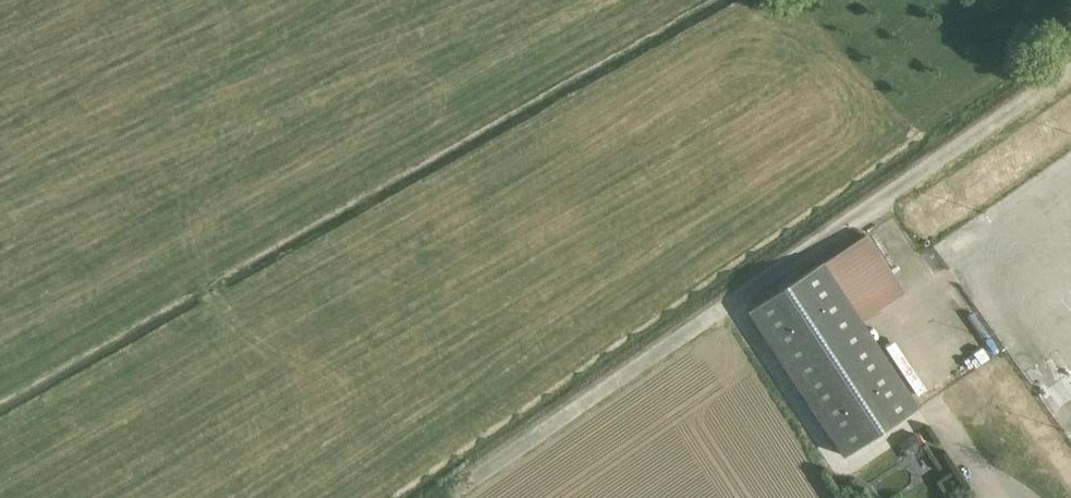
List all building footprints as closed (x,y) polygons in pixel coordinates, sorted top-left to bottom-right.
[(920,405),(862,319),(905,291),(866,232),(747,310),(843,457),(920,405)] [(899,443),(910,457),(923,447),(912,432),(899,443)]
